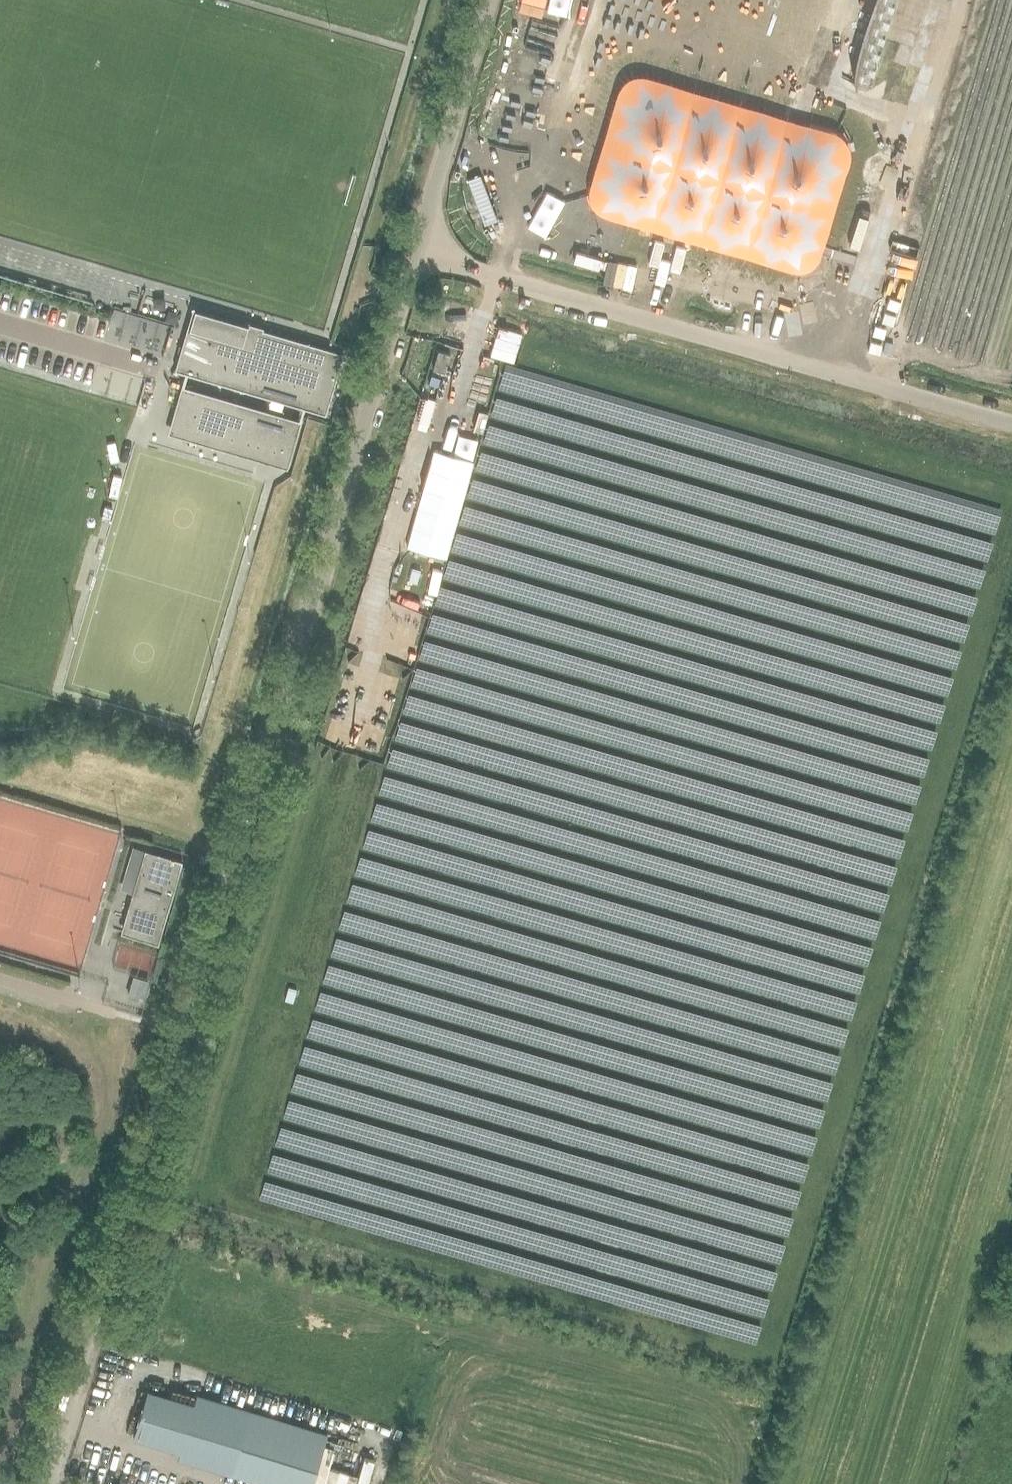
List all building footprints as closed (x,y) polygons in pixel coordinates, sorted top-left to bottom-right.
[(503,139),(532,145),(534,134),(505,128),(503,139)] [(489,174),(475,176),(481,215),(494,213),(489,174)] [(182,353),(177,370),(325,414),(343,353),(195,310),(184,347),(180,346),(178,352),(182,353)] [(299,420),(184,387),(171,431),(286,465),(299,420)] [(670,533),(689,534),(690,525),(670,524),(670,533)] [(124,930),(157,940),(156,942),(158,943),(182,860),(145,849),(145,851),(147,852),(124,930)] [(148,980),(134,976),(129,995),(143,999),(148,980)] [(565,1065),(580,1060),(575,1047),(561,1052),(565,1065)] [(133,1438),(179,1452),(194,1402),(147,1388),(133,1438)] [(194,1402),(179,1452),(177,1459),(262,1483),(312,1483),(328,1432),(197,1393),(194,1402)]
